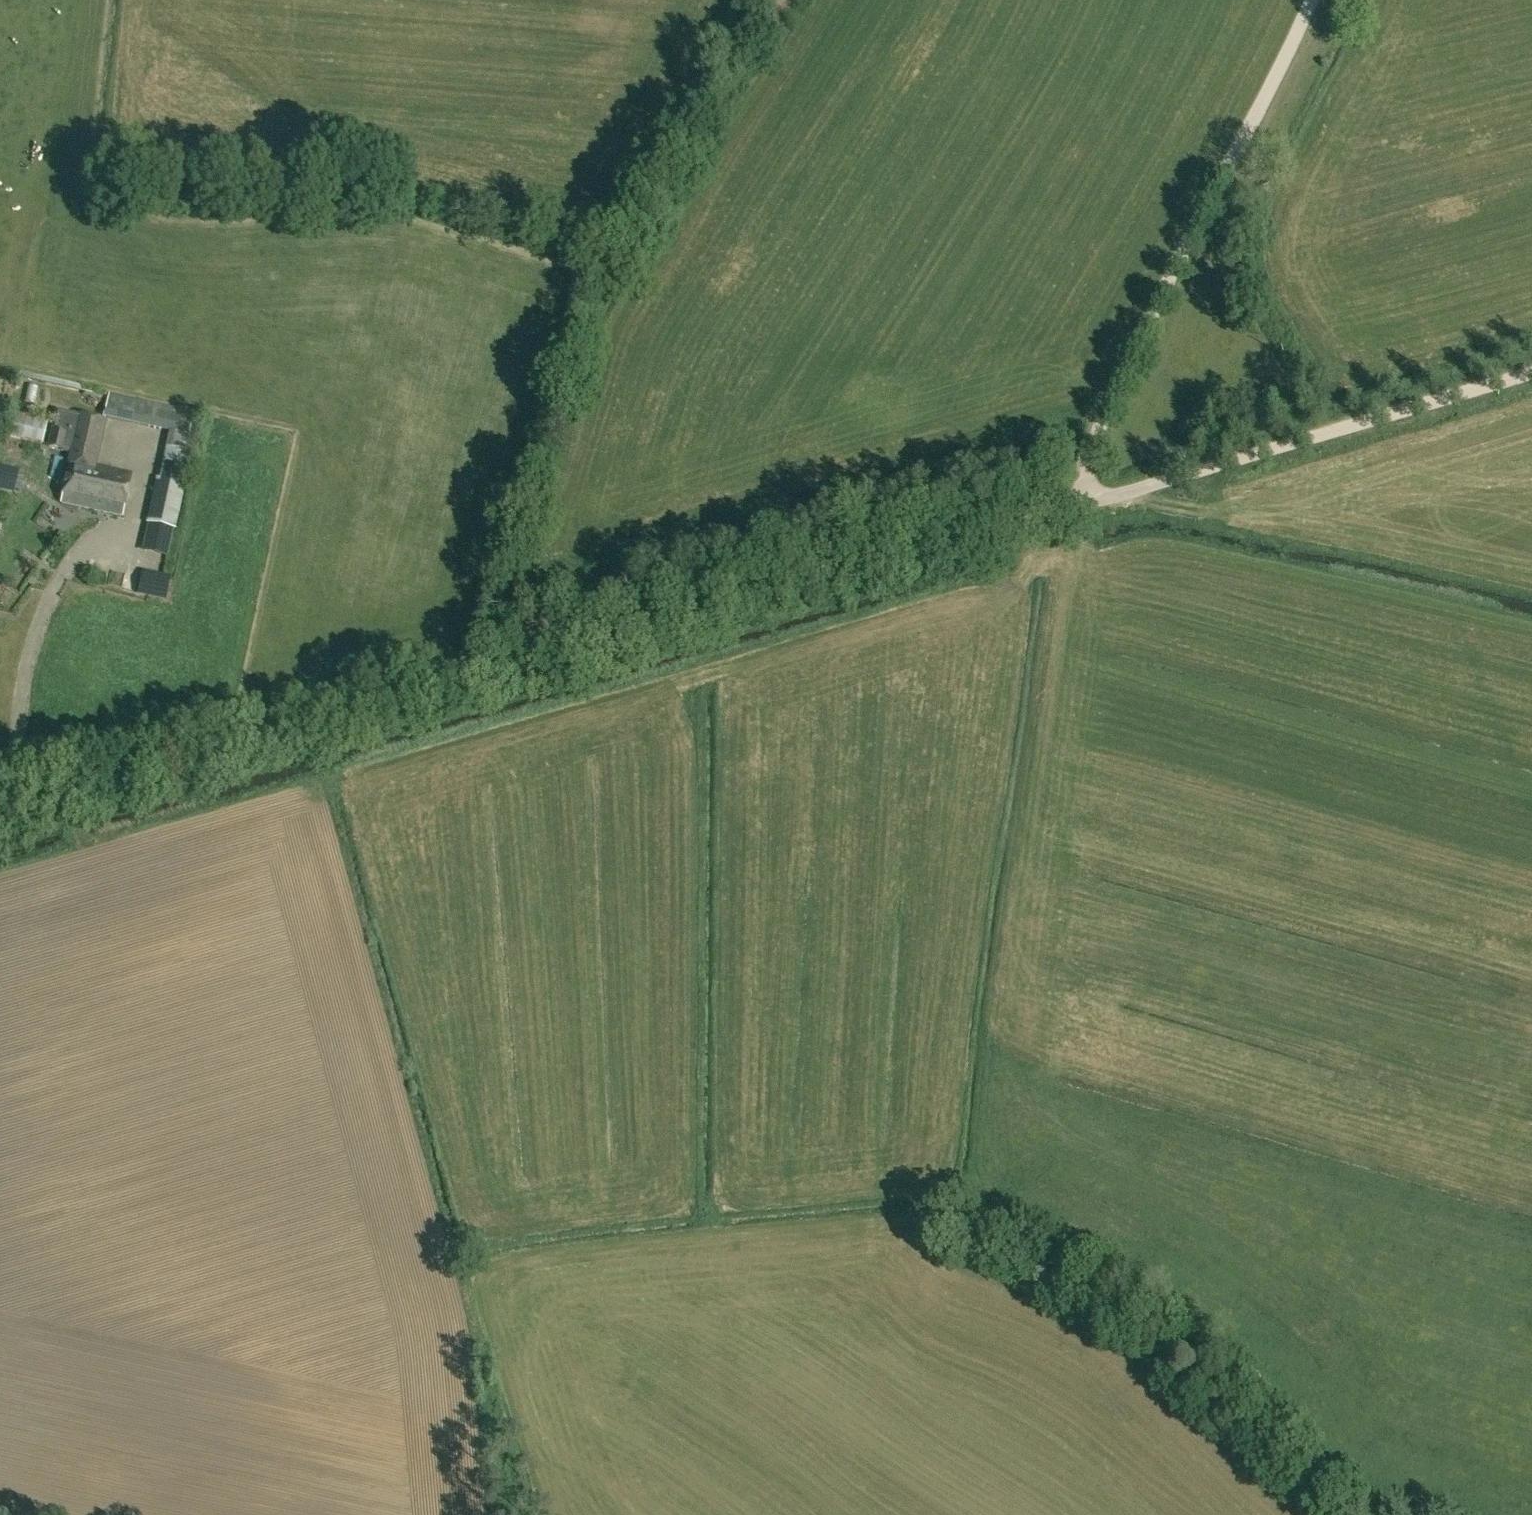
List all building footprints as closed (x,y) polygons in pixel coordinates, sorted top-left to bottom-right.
[(1486,400),(1486,389),(1468,390),(1469,400),(1486,400)] [(109,395),(105,419),(142,426),(147,402),(109,395)] [(190,437),(194,413),(147,402),(142,426),(190,437)] [(7,436),(42,444),(48,421),(12,412),(7,436)] [(76,417),(72,437),(51,433),(48,449),(72,453),(61,503),(123,516),(131,476),(94,468),(103,422),(76,417)] [(190,466),(183,465),(185,453),(173,451),(171,462),(167,461),(165,473),(159,472),(147,524),(176,530),(190,466)] [(28,541),(28,555),(44,554),(44,540),(28,541)] [(166,600),(171,576),(150,572),(149,578),(142,577),(138,594),(166,600)]
